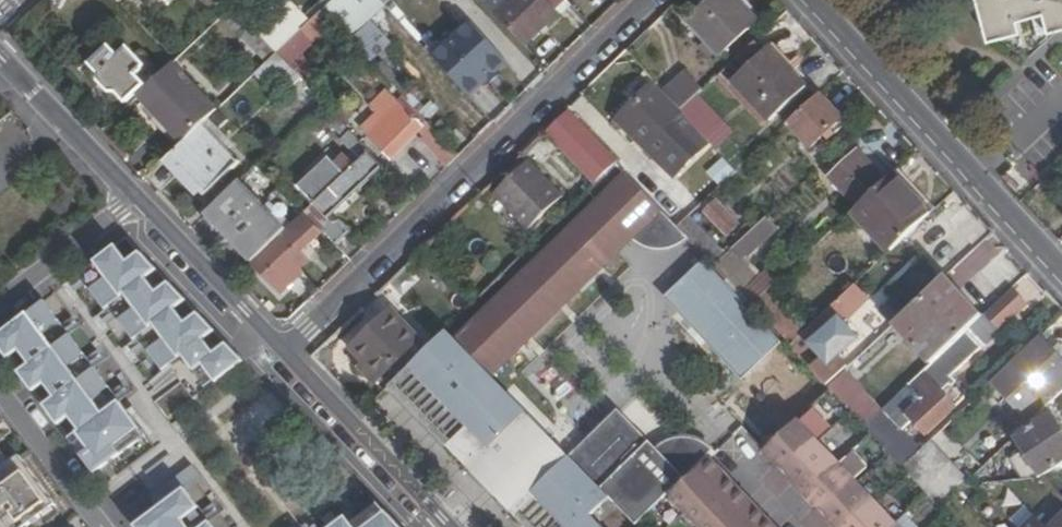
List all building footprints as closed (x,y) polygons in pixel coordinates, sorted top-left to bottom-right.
[(233,0),(221,0),(230,9),(236,3),(233,0)] [(316,19),(298,0),(281,0),(256,23),(283,51),(316,19)] [(389,2),(387,0),(336,0),(326,10),(338,24),(352,38),(389,2)] [(528,42),(560,12),(549,0),(508,0),(498,10),(528,42)] [(741,0),(714,0),(692,22),(726,56),(762,21),(741,0)] [(762,21),(766,17),(749,0),(741,0),(762,21)] [(992,32),(1021,25),(1019,14),(1048,7),(1053,25),(1061,23),(1061,0),(984,0),(992,32)] [(273,60),(283,51),(256,23),(236,3),(230,9),(227,12),(273,60)] [(307,53),(338,24),(326,10),(316,19),(283,51),(317,86),(328,75),(307,53)] [(472,23),(434,58),(470,96),(507,61),(472,23)] [(764,54),(757,45),(729,71),(737,80),(764,54)] [(116,90),(125,99),(152,74),(126,47),(118,55),(108,46),(90,63),(100,72),(98,81),(107,92),(116,90)] [(773,47),(764,54),(737,80),(774,121),(810,88),(773,47)] [(173,63),(137,97),(149,108),(184,145),(204,126),(219,111),(173,63)] [(685,112),(706,92),(686,71),(665,90),(685,112)] [(387,99),(394,106),(403,98),(407,94),(391,77),(378,89),(387,99)] [(651,82),(614,119),(672,178),(709,143),(651,82)] [(844,118),(821,93),(788,124),(811,148),(844,118)] [(422,136),(450,166),(463,153),(436,125),(432,126),(403,98),(394,106),(387,99),(362,122),(394,154),(420,128),(424,134),(422,136)] [(184,145),(149,108),(144,113),(179,149),(184,145)] [(548,132),(599,185),(622,164),(571,110),(548,132)] [(179,149),(167,160),(205,198),(241,165),(204,126),(184,145),(179,149)] [(372,150),(375,147),(357,128),(349,135),(367,155),(372,150)] [(860,205),(889,178),(861,148),(832,175),(860,205)] [(320,198),(362,159),(352,149),(341,160),(335,153),(304,181),(320,198)] [(326,232),(339,243),(352,231),(341,220),(337,219),(330,212),(385,161),(372,150),(367,155),(362,159),(320,198),(306,211),(326,232)] [(722,157),(710,174),(725,185),(738,168),(722,157)] [(565,199),(531,162),(497,195),(530,232),(565,199)] [(933,212),(940,206),(902,166),(895,172),(933,212)] [(630,172),(571,229),(605,264),(635,235),(663,207),(630,172)] [(891,249),(933,212),(895,172),(889,178),(860,205),(855,209),(891,249)] [(242,183),(207,217),(251,263),(253,262),(287,229),(242,183)] [(683,224),(703,203),(685,187),(666,208),(683,224)] [(705,212),(727,235),(740,225),(718,201),(705,212)] [(287,229),(253,262),(277,287),(299,266),(301,268),(310,260),(304,252),(326,232),(306,211),(287,229)] [(779,226),(770,216),(734,247),(744,257),(779,226)] [(522,526),(635,526),(643,520),(668,497),(709,458),(710,458),(714,454),(713,453),(711,451),(709,449),(706,447),(702,445),(700,443),(697,442),(691,441),(688,440),(684,440),(682,440),(679,440),(675,440),(672,441),(669,442),(666,443),(664,444),(662,445),(661,446),(659,447),(658,447),(657,448),(656,449),(655,450),(616,411),(567,459),(488,378),(605,264),(571,229),(454,343),(445,335),(393,386),(452,446),(447,451),(468,472),(473,468),(480,475),(480,476),(481,476),(482,477),(483,477),(484,477),(485,478),(486,478),(487,478),(488,478),(489,477),(490,477),(491,476),(492,476),(493,475),(499,469),(527,498),(510,515),(522,526)] [(717,264),(743,293),(761,276),(744,257),(734,247),(717,264)] [(117,248),(80,276),(84,282),(87,286),(107,312),(111,309),(115,315),(118,319),(136,343),(140,340),(144,346),(147,350),(163,375),(170,370),(196,401),(246,364),(230,346),(217,356),(206,342),(217,334),(200,316),(188,326),(177,312),(188,303),(171,285),(159,295),(148,281),(159,272),(142,255),(129,264),(117,248)] [(709,265),(669,302),(740,379),(780,342),(709,265)] [(768,269),(761,276),(743,293),(754,305),(766,293),(779,281),(768,269)] [(936,357),(982,314),(945,275),(898,319),(936,357)] [(87,286),(84,282),(74,289),(77,294),(87,286)] [(1015,286),(990,309),(1002,323),(1028,300),(1015,286)] [(897,295),(893,298),(884,288),(851,316),(868,335),(905,304),(897,295)] [(766,293),(754,305),(791,343),(803,332),(766,293)] [(846,312),(836,301),(815,321),(825,331),(846,312)] [(149,437),(119,397),(116,392),(94,363),(90,359),(69,330),(65,325),(48,302),(0,338),(0,343),(13,360),(23,352),(33,366),(23,374),(37,392),(47,384),(58,399),(47,406),(62,426),(72,418),(83,432),(72,440),(99,474),(149,437)] [(377,386),(423,342),(394,312),(354,351),(368,366),(363,372),(377,386)] [(118,319),(115,315),(105,323),(108,327),(118,319)] [(76,318),(65,325),(69,330),(79,322),(76,318)] [(804,330),(803,332),(791,343),(829,384),(846,369),(850,364),(836,348),(829,355),(804,330)] [(1061,390),(1061,349),(1044,330),(1012,360),(1027,376),(1007,395),(1030,419),(1047,404),(1061,390)] [(147,350),(144,346),(133,353),(136,358),(147,350)] [(334,356),(326,348),(314,359),(326,372),(333,364),(334,356)] [(100,351),(90,359),(94,363),(104,356),(100,351)] [(949,372),(936,357),(897,393),(913,410),(911,413),(925,428),(952,401),(942,390),(937,384),(946,375),(949,372)] [(846,369),(829,384),(832,387),(853,409),(866,423),(882,407),(846,369)] [(953,380),(946,375),(937,384),(942,390),(953,380)] [(179,382),(155,401),(168,419),(193,400),(179,382)] [(116,392),(119,397),(129,389),(126,385),(116,392)] [(222,435),(254,462),(293,416),(261,389),(222,435)] [(913,410),(897,393),(882,407),(898,424),(911,413),(913,410)] [(1055,410),(1016,434),(1040,475),(1061,474),(1061,423),(1055,410)] [(790,427),(765,452),(785,472),(814,445),(794,423),(790,427)] [(0,430),(0,449),(1,448),(9,443),(0,430)] [(930,438),(904,462),(911,471),(931,492),(942,503),(943,502),(957,489),(965,482),(968,478),(930,438)] [(814,445),(785,472),(803,492),(833,465),(814,445)] [(14,466),(1,448),(0,449),(0,475),(14,466)] [(765,452),(757,460),(823,526),(836,526),(824,513),(803,492),(785,472),(765,452)] [(682,511),(723,472),(710,458),(709,458),(668,497),(682,511)] [(22,459),(14,466),(0,475),(0,526),(31,526),(58,507),(22,459)] [(853,486),(833,465),(803,492),(824,513),(853,486)] [(211,519),(207,514),(190,492),(206,480),(197,469),(155,501),(164,512),(144,526),(217,526),(211,519)] [(697,526),(738,487),(723,472),(682,511),(697,526)] [(872,507),(853,486),(824,513),(836,526),(850,526),(872,507)] [(753,504),(738,487),(697,526),(728,526),(753,504)] [(373,497),(357,509),(352,513),(335,526),(401,526),(373,497)] [(344,503),(352,513),(357,509),(348,499),(344,503)] [(768,518),(753,504),(728,526),(758,526),(768,518)] [(217,506),(207,514),(211,519),(221,511),(217,506)] [(872,507),(850,526),(891,526),(872,507)] [(1050,526),(1061,526),(1061,515),(1050,526)] [(1028,526),(1050,526),(1040,516),(1028,526)] [(768,518),(758,526),(776,526),(768,518)]
